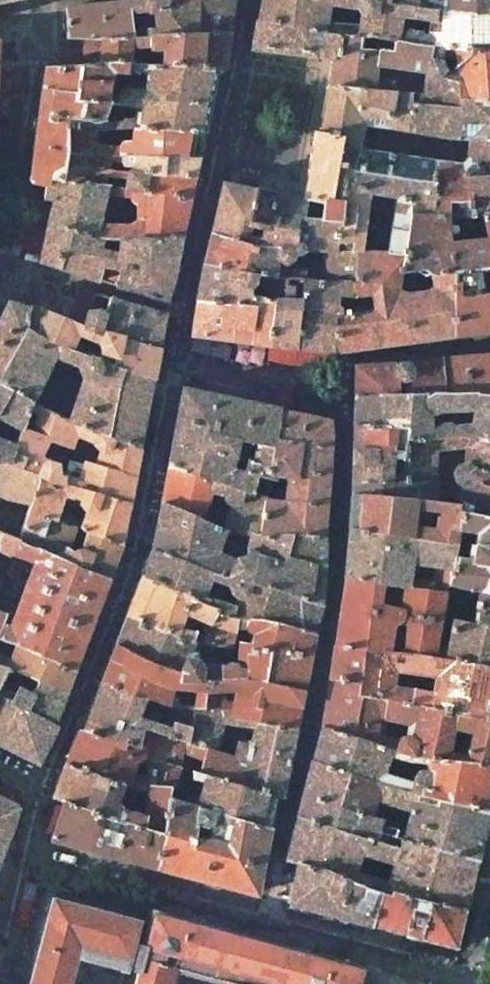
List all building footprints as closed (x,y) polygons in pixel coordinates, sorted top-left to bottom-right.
[(65,8),(66,38),(99,38),(133,38),(227,33),(231,0),(140,0),(65,8)] [(357,36),(419,46),(439,47),(489,50),(489,17),(483,17),(431,10),(415,7),(364,0),(262,0),(258,20),(340,33),(357,36)] [(415,7),(431,10),(483,17),(489,17),(489,0),(440,0),(441,2),(426,0),(364,0),(415,7)] [(252,48),(331,57),(337,53),(340,33),(258,20),(252,48)] [(133,38),(99,38),(102,64),(111,63),(131,64),(131,49),(148,48),(152,51),(155,52),(160,50),(160,66),(215,69),(215,70),(223,71),(225,49),(226,45),(227,33),(133,38)] [(357,36),(340,33),(337,53),(331,57),(329,79),(328,86),(372,91),(373,84),(374,79),(376,67),(424,73),(424,66),(426,63),(429,60),(432,59),(435,59),(438,60),(439,57),(439,47),(419,46),(357,36)] [(66,67),(102,64),(99,38),(66,38),(66,65),(66,67)] [(424,73),(439,77),(459,82),(460,97),(461,102),(489,102),(489,50),(439,47),(439,57),(454,58),(455,67),(455,73),(443,69),(442,66),(438,60),(435,59),(432,59),(429,60),(426,63),(424,66),(424,73)] [(44,65),(27,180),(29,182),(44,184),(45,184),(46,177),(65,179),(65,165),(66,152),(67,130),(95,129),(98,129),(100,121),(101,118),(104,103),(107,94),(110,71),(111,63),(102,64),(66,67),(66,65),(44,65)] [(131,64),(111,63),(110,71),(142,75),(141,90),(123,89),(118,92),(117,95),(107,94),(104,103),(135,107),(133,118),(121,118),(101,118),(100,121),(98,129),(132,127),(203,131),(215,70),(215,69),(160,66),(131,64)] [(424,78),(422,96),(460,97),(459,82),(439,77),(424,73),(424,78)] [(372,91),(328,86),(320,132),(319,133),(339,136),(340,147),(358,150),(359,149),(363,125),(404,131),(407,105),(409,94),(392,92),(372,91)] [(409,94),(407,105),(461,110),(461,102),(460,97),(422,96),(409,94)] [(461,102),(461,110),(407,105),(404,131),(446,138),(468,139),(468,138),(489,140),(489,102),(461,102)] [(95,129),(67,130),(66,152),(159,158),(197,157),(203,131),(132,127),(131,140),(121,140),(118,147),(94,144),(95,129)] [(361,250),(385,252),(405,254),(411,215),(421,158),(359,149),(358,150),(340,147),(339,136),(319,133),(320,132),(315,131),(302,199),(302,200),(296,218),(334,219),(333,249),(355,249),(361,250)] [(465,215),(481,213),(489,212),(489,140),(468,138),(468,139),(465,159),(460,163),(421,158),(411,215),(446,215),(465,215)] [(159,158),(66,152),(65,165),(109,171),(109,161),(120,162),(123,167),(131,167),(131,172),(193,177),(197,157),(159,158)] [(109,171),(65,165),(65,179),(103,184),(105,176),(125,176),(124,187),(189,198),(193,177),(131,172),(109,171)] [(103,184),(65,179),(46,177),(45,184),(44,184),(42,197),(54,198),(49,221),(70,229),(93,236),(103,237),(109,238),(109,224),(98,224),(103,192),(116,194),(118,186),(103,184)] [(291,249),(293,218),(296,218),(302,200),(302,199),(221,182),(207,233),(278,246),(291,249)] [(135,205),(135,220),(128,225),(109,224),(109,238),(128,238),(148,237),(181,235),(189,198),(124,187),(118,186),(116,194),(129,196),(129,199),(135,205)] [(411,215),(405,254),(400,272),(401,272),(422,269),(428,275),(430,275),(453,272),(489,268),(489,212),(481,213),(485,238),(476,239),(475,226),(456,229),(456,224),(447,224),(446,215),(411,215)] [(333,249),(334,219),(296,218),(293,218),(291,249),(278,246),(207,233),(200,262),(263,274),(284,276),(299,278),(348,283),(352,283),(355,249),(333,249)] [(49,221),(40,261),(59,268),(66,248),(69,249),(70,229),(49,221)] [(93,236),(70,229),(69,249),(108,256),(174,266),(175,265),(181,235),(148,237),(128,238),(128,247),(120,247),(118,250),(116,253),(100,250),(103,237),(93,236)] [(174,266),(108,256),(69,249),(66,248),(59,268),(97,280),(115,285),(138,293),(169,301),(177,265),(175,265),(174,266)] [(453,272),(430,275),(431,286),(423,290),(404,293),(397,290),(399,278),(401,272),(400,272),(405,254),(385,252),(361,250),(355,249),(352,283),(348,283),(351,297),(370,294),(372,309),(340,313),(340,312),(335,313),(332,356),(452,338),(453,272)] [(263,274),(200,262),(196,298),(250,306),(252,295),(252,294),(246,293),(247,287),(252,285),(254,280),(266,283),(264,297),(272,298),(282,299),(284,276),(263,274)] [(489,332),(489,268),(453,272),(452,338),(489,332)] [(272,298),(267,345),(294,347),(299,278),(284,276),(282,299),(272,298)] [(294,347),(332,356),(335,313),(340,312),(340,308),(337,306),(337,298),(351,297),(348,283),(299,278),(294,347)] [(90,309),(93,293),(78,288),(70,321),(70,322),(84,328),(88,310),(90,309)] [(190,334),(267,345),(272,298),(264,297),(252,295),(250,306),(196,298),(190,334)] [(88,310),(84,328),(93,332),(158,350),(162,328),(165,314),(112,298),(109,297),(104,313),(98,309),(90,309),(88,310)] [(77,428),(138,450),(153,382),(104,363),(45,339),(28,330),(29,306),(8,302),(0,318),(0,386),(30,402),(77,428)] [(104,363),(153,382),(158,350),(93,332),(84,328),(70,322),(70,321),(52,312),(40,308),(29,306),(28,330),(45,339),(104,363)] [(489,394),(489,355),(439,360),(443,391),(489,394)] [(353,395),(443,391),(439,360),(438,358),(418,361),(395,364),(354,365),(353,395)] [(21,428),(27,409),(30,402),(0,386),(0,417),(21,428)] [(182,388),(168,465),(264,496),(267,478),(259,479),(260,471),(268,472),(278,408),(182,388)] [(405,430),(405,440),(432,437),(449,436),(465,434),(489,439),(489,394),(443,391),(353,395),(352,413),(352,427),(405,430)] [(30,402),(27,409),(37,413),(30,431),(59,442),(56,448),(54,454),(75,462),(133,477),(138,450),(77,428),(30,402)] [(288,501),(265,497),(258,534),(323,535),(330,434),(330,432),(329,419),(278,408),(268,472),(269,474),(291,477),(288,501)] [(408,482),(405,440),(405,430),(352,427),(350,482),(408,482)] [(45,444),(56,448),(59,442),(30,431),(21,428),(15,445),(9,463),(40,475),(69,486),(128,503),(133,477),(75,462),(74,467),(82,470),(79,479),(57,474),(58,464),(51,462),(40,455),(45,444)] [(458,510),(489,516),(489,439),(465,434),(449,436),(432,437),(432,450),(433,449),(464,448),(462,463),(456,465),(455,473),(454,481),(460,483),(457,504),(459,505),(458,510)] [(434,459),(433,449),(432,450),(432,437),(405,440),(408,482),(350,482),(350,494),(418,499),(436,502),(434,462),(439,462),(438,458),(434,459)] [(9,463),(15,445),(0,439),(0,459),(9,463)] [(31,502),(40,475),(9,463),(0,459),(0,494),(7,497),(31,502)] [(232,502),(227,528),(237,532),(249,533),(258,534),(265,497),(264,496),(168,465),(160,503),(206,520),(208,514),(207,513),(212,488),(223,492),(226,500),(232,502)] [(40,475),(31,502),(22,526),(42,533),(47,517),(75,526),(88,531),(120,542),(128,503),(69,486),(40,475)] [(459,505),(457,504),(436,502),(418,499),(350,494),(347,527),(453,543),(456,528),(458,510),(459,505)] [(221,542),(227,528),(206,520),(160,503),(151,548),(211,571),(319,603),(323,535),(258,534),(249,533),(248,541),(245,549),(244,555),(240,555),(240,556),(236,557),(234,559),(217,551),(221,542)] [(451,555),(444,583),(477,590),(477,589),(489,592),(489,516),(458,510),(456,528),(474,531),(472,544),(470,544),(467,558),(451,555)] [(67,548),(75,526),(47,517),(42,533),(22,526),(19,538),(18,541),(107,579),(120,542),(88,531),(82,549),(78,549),(74,551),(67,548)] [(443,591),(444,583),(451,555),(453,543),(347,527),(343,576),(399,584),(443,591)] [(235,537),(237,532),(227,528),(221,542),(231,544),(233,536),(235,537)] [(13,553),(18,541),(19,538),(0,531),(0,551),(6,553),(11,552),(13,553)] [(15,645),(73,670),(107,579),(18,541),(13,553),(35,560),(12,620),(3,618),(4,615),(4,613),(0,612),(0,638),(15,645)] [(319,603),(211,571),(151,548),(142,575),(195,599),(200,602),(214,607),(213,610),(238,612),(312,635),(319,603)] [(195,599),(142,575),(126,614),(196,641),(215,644),(229,646),(234,626),(238,612),(213,610),(214,607),(200,602),(195,599)] [(432,647),(436,627),(438,615),(443,591),(399,584),(343,576),(333,645),(394,652),(429,656),(431,656),(432,647)] [(432,647),(431,656),(436,658),(489,667),(489,592),(477,589),(477,590),(475,605),(471,604),(470,609),(474,610),(472,621),(451,617),(445,646),(439,647),(432,647)] [(312,635),(238,612),(234,626),(245,627),(248,630),(253,631),(249,642),(238,641),(237,647),(307,658),(312,635)] [(114,644),(161,665),(178,670),(174,678),(191,681),(215,680),(215,665),(215,644),(196,641),(126,614),(114,644)] [(176,704),(175,698),(170,694),(171,686),(195,688),(193,705),(225,710),(293,727),(301,690),(263,681),(248,679),(233,679),(215,680),(191,681),(174,678),(178,670),(161,665),(114,644),(101,679),(157,700),(164,704),(176,704)] [(8,667),(16,670),(37,680),(63,695),(73,670),(15,645),(10,659),(0,655),(0,664),(8,667)] [(357,693),(410,703),(412,688),(392,685),(393,669),(383,668),(383,661),(393,662),(394,652),(333,645),(328,676),(359,681),(357,693)] [(307,658),(237,647),(237,649),(236,666),(234,664),(232,663),(230,662),(226,663),(224,664),(215,665),(215,680),(233,679),(248,679),(263,681),(301,690),(307,658)] [(393,663),(435,668),(436,658),(431,656),(429,656),(394,652),(393,662),(393,663)] [(489,720),(489,667),(436,658),(435,668),(431,692),(412,688),(410,703),(455,712),(489,720)] [(393,662),(383,661),(383,668),(393,669),(393,663),(393,662)] [(359,681),(328,676),(320,726),(393,748),(396,738),(381,731),(383,718),(407,724),(410,703),(357,693),(359,681)] [(155,707),(157,700),(101,679),(79,729),(136,745),(142,726),(180,739),(186,741),(193,705),(176,704),(173,717),(168,716),(166,726),(136,718),(143,702),(155,707)] [(17,686),(11,702),(24,708),(52,723),(63,695),(37,680),(30,694),(17,686)] [(37,763),(56,725),(52,723),(24,708),(11,702),(0,696),(0,743),(37,763)] [(455,712),(410,703),(407,724),(407,725),(404,734),(400,734),(398,736),(396,738),(393,748),(409,753),(446,758),(450,737),(452,727),(455,712)] [(186,742),(201,747),(193,771),(273,796),(279,798),(286,764),(293,727),(225,710),(193,705),(186,741),(186,742)] [(455,712),(452,727),(469,731),(467,740),(450,737),(446,758),(489,762),(489,720),(455,712)] [(180,739),(142,726),(136,745),(79,729),(65,762),(122,781),(170,787),(177,765),(171,764),(180,739)] [(446,758),(409,753),(320,726),(311,760),(408,790),(414,791),(487,808),(489,795),(489,762),(446,758)] [(296,816),(365,837),(397,847),(400,839),(475,860),(487,808),(414,791),(408,790),(311,760),(296,816)] [(51,797),(63,801),(113,826),(161,834),(166,796),(170,787),(122,781),(65,762),(51,797)] [(203,779),(195,804),(196,804),(195,821),(196,821),(201,826),(204,826),(209,824),(211,824),(215,811),(268,826),(273,796),(193,771),(191,776),(203,779)] [(193,832),(195,821),(196,804),(195,804),(166,796),(161,834),(157,855),(153,865),(255,892),(257,882),(268,826),(215,811),(211,824),(207,838),(195,835),(195,834),(194,832),(193,832)] [(6,837),(18,806),(0,797),(0,834),(6,837)] [(51,838),(153,865),(157,855),(161,834),(113,826),(63,801),(51,838)] [(296,862),(378,889),(463,908),(475,860),(400,839),(397,847),(365,837),(296,816),(285,859),(289,860),(296,862)] [(288,902),(369,924),(378,889),(296,862),(288,902)] [(411,935),(453,947),(463,908),(378,889),(369,924),(411,935)] [(363,969),(346,964),(201,925),(154,912),(147,936),(134,934),(138,919),(51,899),(27,983),(171,983),(175,969),(220,981),(220,983),(359,983),(363,969)]
